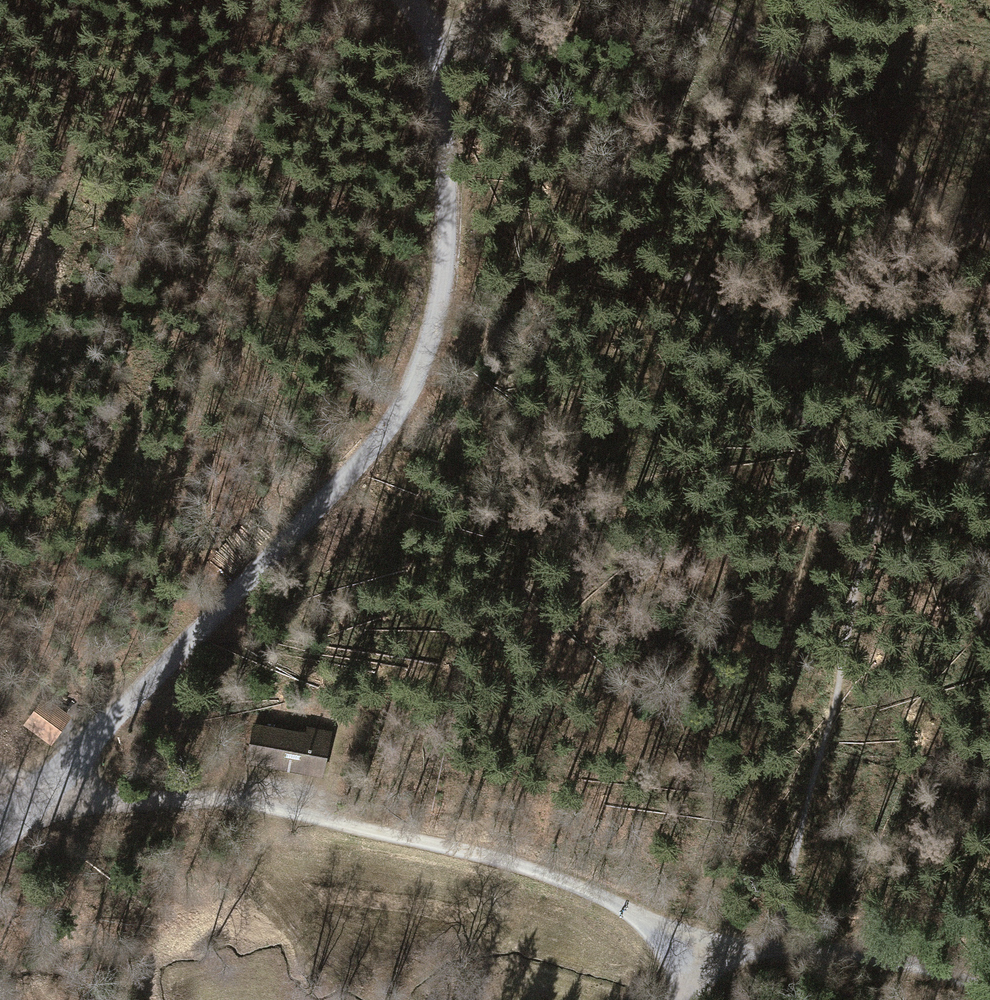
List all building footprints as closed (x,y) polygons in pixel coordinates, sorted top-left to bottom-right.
[(74,717),(45,696),(24,725),(53,746),(74,717)] [(305,734),(254,725),(247,761),(324,775),(332,733),(306,728),(305,734)]
